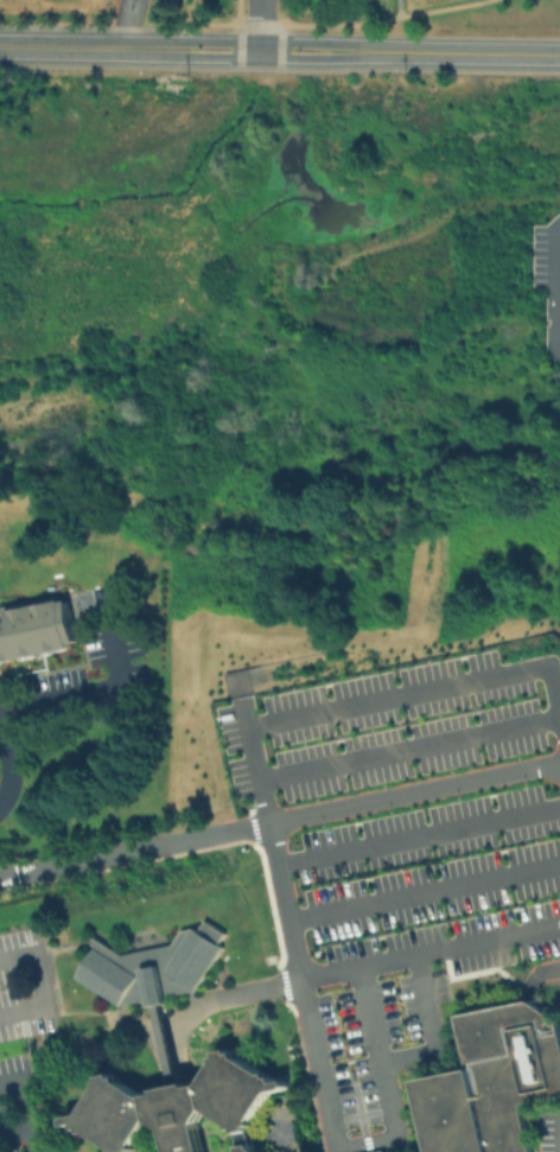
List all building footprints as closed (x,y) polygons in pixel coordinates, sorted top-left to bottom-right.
[(2,667),(0,667),(0,597),(2,610),(69,596),(79,648),(65,651),(66,657),(4,670),(2,667)] [(154,1011),(149,1012),(148,1006),(147,1006),(146,1000),(117,1005),(75,976),(94,948),(90,935),(119,954),(171,943),(180,930),(192,927),(197,930),(204,918),(224,933),(217,943),(222,947),(192,991),(165,995),(166,1003),(165,1003),(166,1008),(163,1010),(154,1011)] [(559,1018),(559,1024),(559,1096),(521,1103),(531,1151),(430,1151),(415,1080),(470,1069),(458,1014),(532,999),(559,1018)] [(133,1150),(134,1151),(119,1151),(114,1151),(113,1148),(84,1128),(69,1132),(65,1116),(83,1113),(101,1084),(101,1081),(106,1080),(104,1075),(116,1073),(117,1077),(122,1076),(122,1081),(146,1096),(159,1093),(158,1089),(170,1087),(178,1084),(190,1082),(191,1087),(204,1084),(218,1061),(218,1057),(223,1056),(222,1051),(234,1049),(235,1054),(240,1052),(240,1057),(266,1074),(269,1073),(269,1075),(286,1071),(289,1087),(272,1090),(253,1120),(254,1124),(249,1125),(254,1148),(259,1151),(241,1151),(242,1151),(237,1127),(233,1128),(231,1124),(208,1108),(198,1124),(204,1151),(171,1151),(166,1129),(152,1120),(136,1144),(138,1148),(133,1150)]
